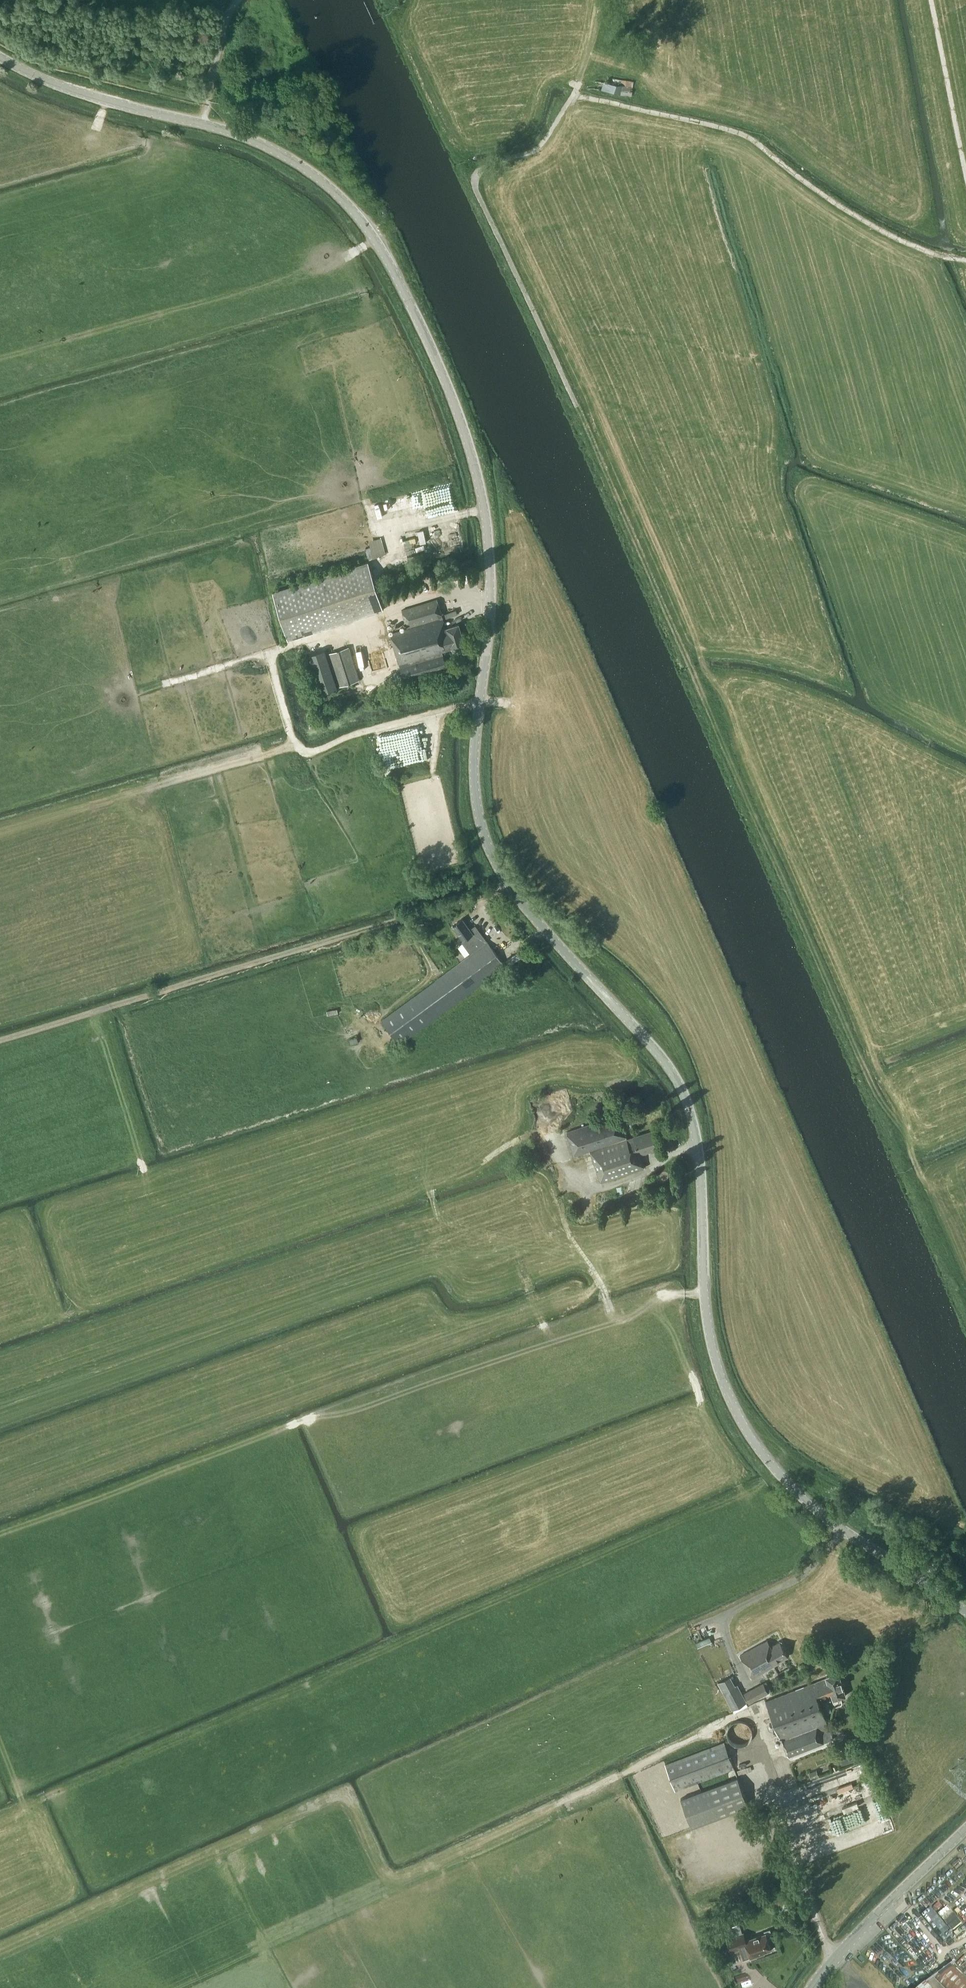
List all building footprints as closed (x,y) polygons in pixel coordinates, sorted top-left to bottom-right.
[(611,77),(609,91),(631,95),(634,81),(611,77)] [(380,500),(382,512),(403,507),(401,495),(380,500)] [(422,541),(430,541),(429,530),(408,531),(409,536),(422,535),(422,541)] [(374,539),(375,545),(371,546),(373,557),(389,553),(385,536),(374,539)] [(289,639),(385,608),(369,559),(273,590),(289,639)] [(438,599),(413,606),(404,609),(409,627),(390,633),(405,680),(448,667),(443,651),(453,648),(453,650),(467,646),(460,622),(446,626),(438,599)] [(340,685),(361,679),(350,646),(330,653),(340,685)] [(338,687),(325,649),(309,655),(321,692),(338,687)] [(506,966),(502,959),(479,929),(473,933),(471,929),(471,928),(463,917),(453,924),(462,936),(463,937),(461,939),(471,953),(464,959),(449,970),(382,1019),(399,1044),(506,966)] [(645,1168),(641,1156),(640,1154),(659,1147),(653,1129),(628,1137),(620,1113),(567,1130),(575,1155),(591,1150),(602,1182),(645,1168)] [(697,1646),(712,1640),(710,1635),(695,1641),(697,1646)] [(753,1677),(768,1669),(780,1662),(780,1661),(788,1656),(780,1641),(772,1645),(770,1643),(768,1640),(741,1654),(753,1677)] [(847,1694),(838,1672),(826,1676),(827,1677),(767,1700),(781,1738),(783,1738),(789,1755),(834,1738),(819,1699),(827,1696),(829,1699),(833,1698),(834,1699),(847,1694)] [(764,1682),(745,1691),(744,1692),(750,1702),(769,1692),(764,1682)] [(747,1704),(738,1686),(724,1694),(733,1712),(747,1704)] [(749,1740),(748,1722),(730,1722),(730,1729),(735,1729),(735,1737),(734,1737),(734,1740),(749,1740)] [(665,1763),(676,1790),(735,1768),(724,1741),(665,1763)] [(749,1805),(737,1776),(679,1798),(690,1827),(749,1805)] [(865,1787),(851,1791),(852,1796),(867,1792),(865,1787)] [(951,1932),(962,1924),(948,1906),(937,1914),(932,1907),(922,1914),(946,1946),(956,1939),(951,1932)] [(763,1931),(764,1933),(746,1939),(743,1932),(736,1935),(741,1950),(748,1948),(751,1957),(764,1953),(764,1952),(772,1949),(767,1935),(771,1934),(769,1929),(763,1931)] [(730,1968),(740,1975),(744,1969),(734,1962),(730,1968)] [(954,1965),(937,1982),(934,1979),(926,1985),(923,1987),(965,1987),(965,1978),(954,1965)] [(742,1984),(749,1981),(747,1976),(740,1978),(742,1984)]
